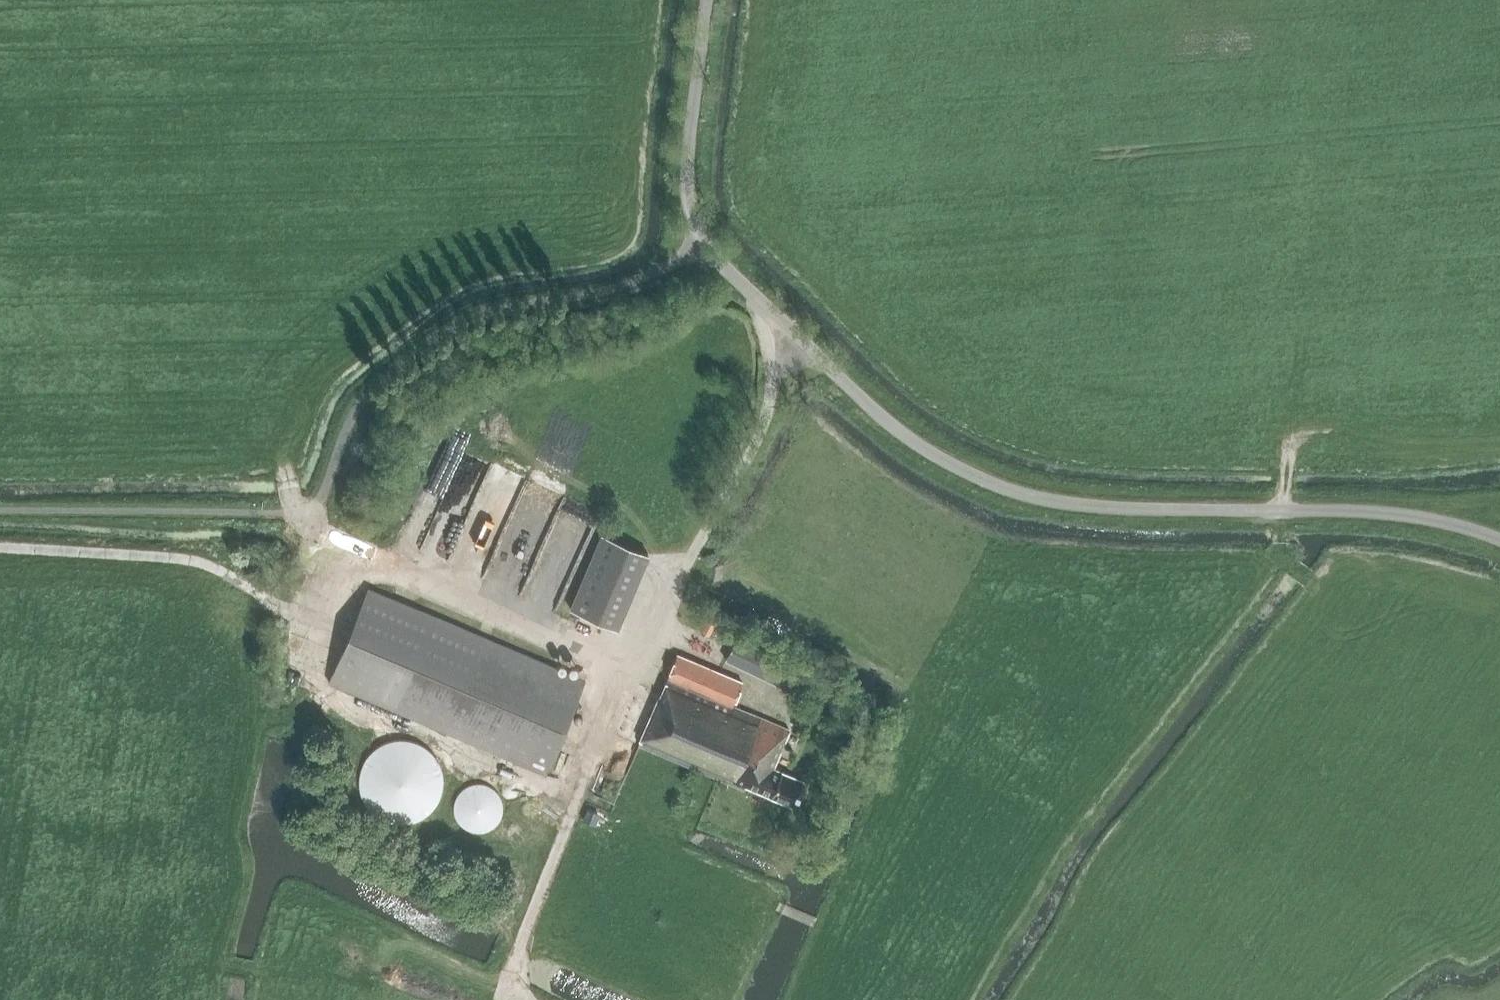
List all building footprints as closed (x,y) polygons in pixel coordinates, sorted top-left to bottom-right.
[(602,534),(570,609),(615,628),(647,553),(602,534)] [(545,773),(584,680),(368,588),(328,682),(545,773)] [(715,624),(706,620),(699,632),(709,637),(715,624)] [(789,690),(800,669),(735,637),(724,659),(789,690)] [(745,786),(771,797),(792,806),(802,782),(772,768),(788,731),(732,706),(742,683),(676,654),(641,739),(637,736),(635,742),(639,743),(638,745),(743,790),(745,786)] [(418,820),(420,818),(423,817),(425,815),(427,814),(429,812),(432,809),(434,807),(436,805),(437,802),(438,800),(440,797),(441,795),(442,791),(442,788),(443,785),(443,783),(443,780),(443,777),(442,774),(441,770),(441,768),(440,765),(438,763),(437,760),(436,758),(434,756),(432,753),(430,751),(427,749),(425,747),(423,746),(421,744),(418,743),(416,742),(410,740),(405,739),(399,739),(394,740),(389,741),(386,742),(383,743),(380,745),(375,748),(373,749),(371,751),(368,754),(367,757),(365,759),(364,761),(362,764),(361,766),(360,769),(360,771),(359,774),(359,778),(359,781),(359,784),(359,788),(360,791),(360,793),(361,796),(362,798),(364,802),(366,804),(368,808),(369,809),(371,811),(374,814),(376,815),(378,817),(381,818),(383,819),(387,821),(390,822),(394,823),(396,823),(399,823),(403,823),(406,823),(409,822),(414,821),(418,820)] [(499,807),(500,800),(499,793),(497,788),(494,785),(490,781),(485,779),(481,779),(476,779),(469,781),(466,783),(463,785),(460,789),(458,793),(457,801),(458,808),(462,815),(467,819),(471,821),(479,822),(485,821),(490,819),(495,815),(497,812),(499,807)] [(588,808),(583,819),(592,823),(597,812),(588,808)]
